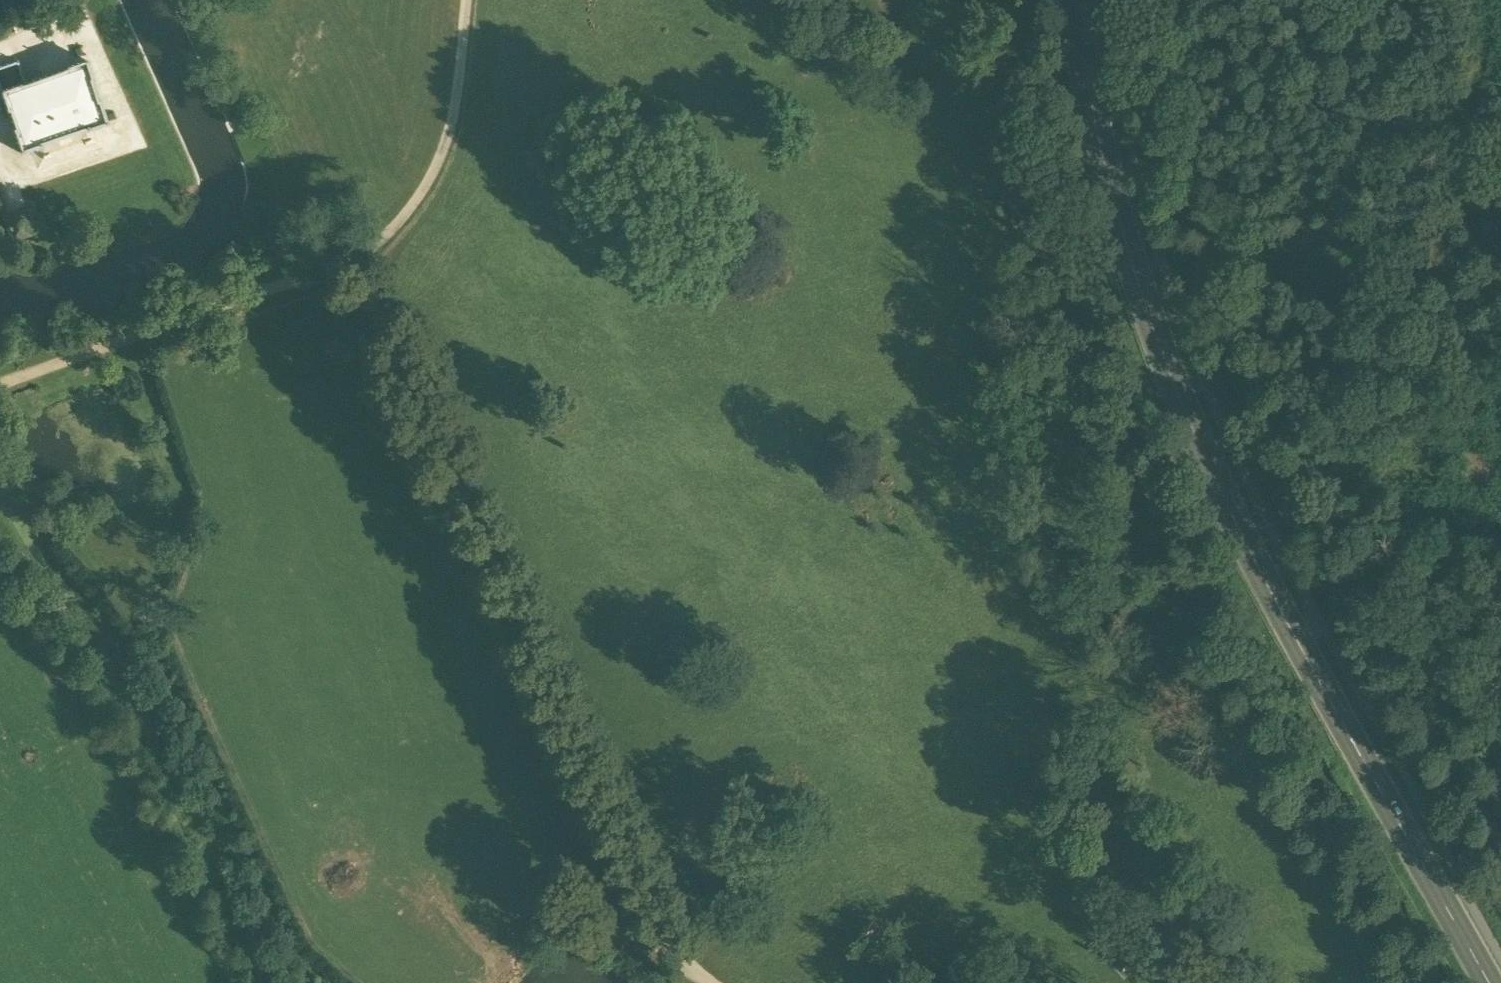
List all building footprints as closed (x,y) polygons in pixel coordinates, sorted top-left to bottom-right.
[(25,82),(18,61),(0,68),(0,89),(14,129),(22,152),(107,123),(99,99),(87,61),(25,82)] [(0,214),(0,220),(7,240),(32,231),(23,205),(0,214)]
